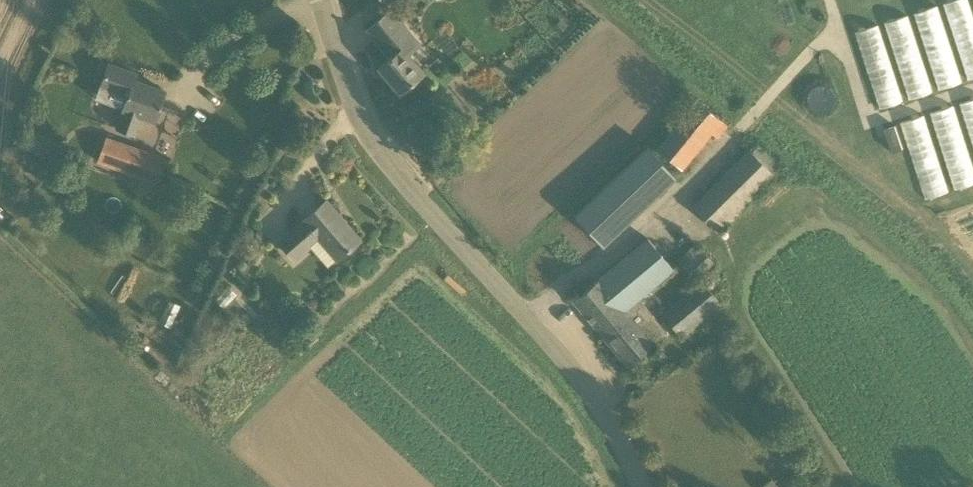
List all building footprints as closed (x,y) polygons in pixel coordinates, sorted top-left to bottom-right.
[(944,0),(968,78),(972,76),(972,5),(971,0),(945,0),(944,0)] [(913,12),(939,87),(964,79),(938,3),(913,12)] [(399,92),(424,72),(409,55),(422,43),(392,8),(366,30),(390,57),(379,67),(399,92)] [(883,21),(909,97),(934,89),(908,13),(883,21)] [(879,22),(855,31),(881,107),(906,98),(879,22)] [(101,86),(127,96),(115,128),(134,135),(142,116),(154,121),(165,91),(134,80),(137,74),(109,64),(101,86)] [(807,94),(806,99),(808,106),(811,111),(817,114),(823,114),(829,111),(833,107),(835,101),(835,94),(831,89),(826,86),(821,85),(815,86),(811,89),(807,94)] [(952,186),(972,180),(972,97),(959,100),(960,102),(933,109),(952,186)] [(695,100),(655,147),(681,169),(711,133),(717,138),(727,127),(695,100)] [(951,189),(926,113),(902,120),(927,196),(951,189)] [(898,122),(884,126),(891,150),(904,146),(898,122)] [(135,176),(144,149),(106,136),(96,162),(135,176)] [(598,245),(672,176),(642,144),(568,213),(598,245)] [(718,232),(775,175),(748,149),(692,205),(718,232)] [(335,261),(360,239),(326,200),(277,242),(294,262),(311,247),(310,245),(317,239),(335,261)] [(573,299),(628,365),(666,332),(638,299),(673,269),(647,239),(596,282),(573,299)] [(698,280),(715,262),(694,243),(678,260),(698,280)] [(681,336),(720,303),(701,281),(662,314),(681,336)]
